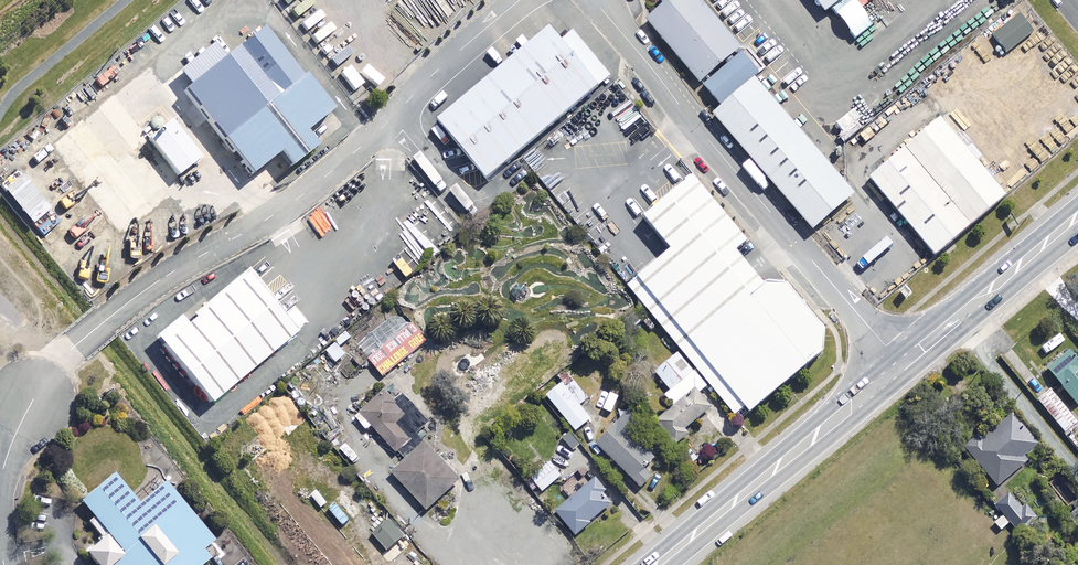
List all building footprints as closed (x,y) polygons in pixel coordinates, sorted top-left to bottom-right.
[(697,0),(671,0),(646,21),(703,91),(744,58),(697,0)] [(832,22),(860,0),(814,0),(832,22)] [(1030,0),(1020,0),(977,35),(1002,66),(1012,57),(1009,52),(1033,32),(1020,16),(1034,5),(1030,0)] [(189,87),(254,170),(282,148),(294,163),(320,143),(309,128),(338,106),(311,71),(308,73),(269,24),(229,55),(218,41),(182,69),(193,83),(189,87)] [(604,90),(557,33),(445,125),(492,181),(604,90)] [(744,58),(703,91),(723,115),(764,81),(744,58)] [(1059,69),(1033,89),(1068,135),(1077,127),(1077,94),(1059,69)] [(857,202),(763,88),(722,121),(816,236),(857,202)] [(986,117),(972,98),(954,111),(968,130),(986,117)] [(204,156),(173,117),(149,137),(180,175),(204,156)] [(1007,205),(941,125),(873,181),(938,260),(1007,205)] [(26,174),(7,190),(35,223),(54,207),(26,174)] [(838,347),(703,184),(654,223),(681,256),(635,294),(742,425),(838,347)] [(293,339),(244,280),(183,330),(178,324),(153,345),(207,410),(293,339)] [(427,341),(413,324),(370,359),(383,375),(427,341)] [(353,341),(348,335),(327,351),(337,362),(347,354),(343,348),(353,341)] [(1069,350),(1047,367),(1077,404),(1077,361),(1069,350)] [(670,390),(694,369),(679,353),(655,373),(670,390)] [(595,424),(569,388),(550,402),(577,438),(595,424)] [(1076,422),(1050,389),(1038,400),(1064,432),(1076,422)] [(619,400),(612,392),(599,404),(606,411),(619,400)] [(404,422),(385,398),(361,418),(396,460),(411,448),(395,429),(404,422)] [(711,415),(696,398),(659,428),(678,451),(690,442),(685,436),(711,415)] [(310,428),(292,406),(270,423),(288,445),(310,428)] [(1038,446),(1011,413),(967,449),(997,486),(1028,461),(1025,457),(1038,446)] [(558,438),(543,420),(535,426),(551,444),(558,438)] [(664,470),(621,429),(600,451),(642,492),(664,470)] [(461,486),(428,446),(392,475),(425,515),(461,486)] [(561,475),(549,461),(531,477),(542,491),(561,475)] [(611,504),(592,480),(555,510),(575,534),(611,504)] [(163,489),(137,511),(112,481),(82,506),(106,536),(85,553),(95,564),(205,564),(217,555),(163,489)] [(360,514),(344,492),(326,506),(343,527),(360,514)] [(1021,508),(1009,493),(1003,498),(995,504),(1003,514),(994,521),(1000,530),(1010,522),(1016,529),(1019,533),(1038,519),(1026,504),(1021,508)] [(404,536),(390,520),(374,534),(388,550),(404,536)]
